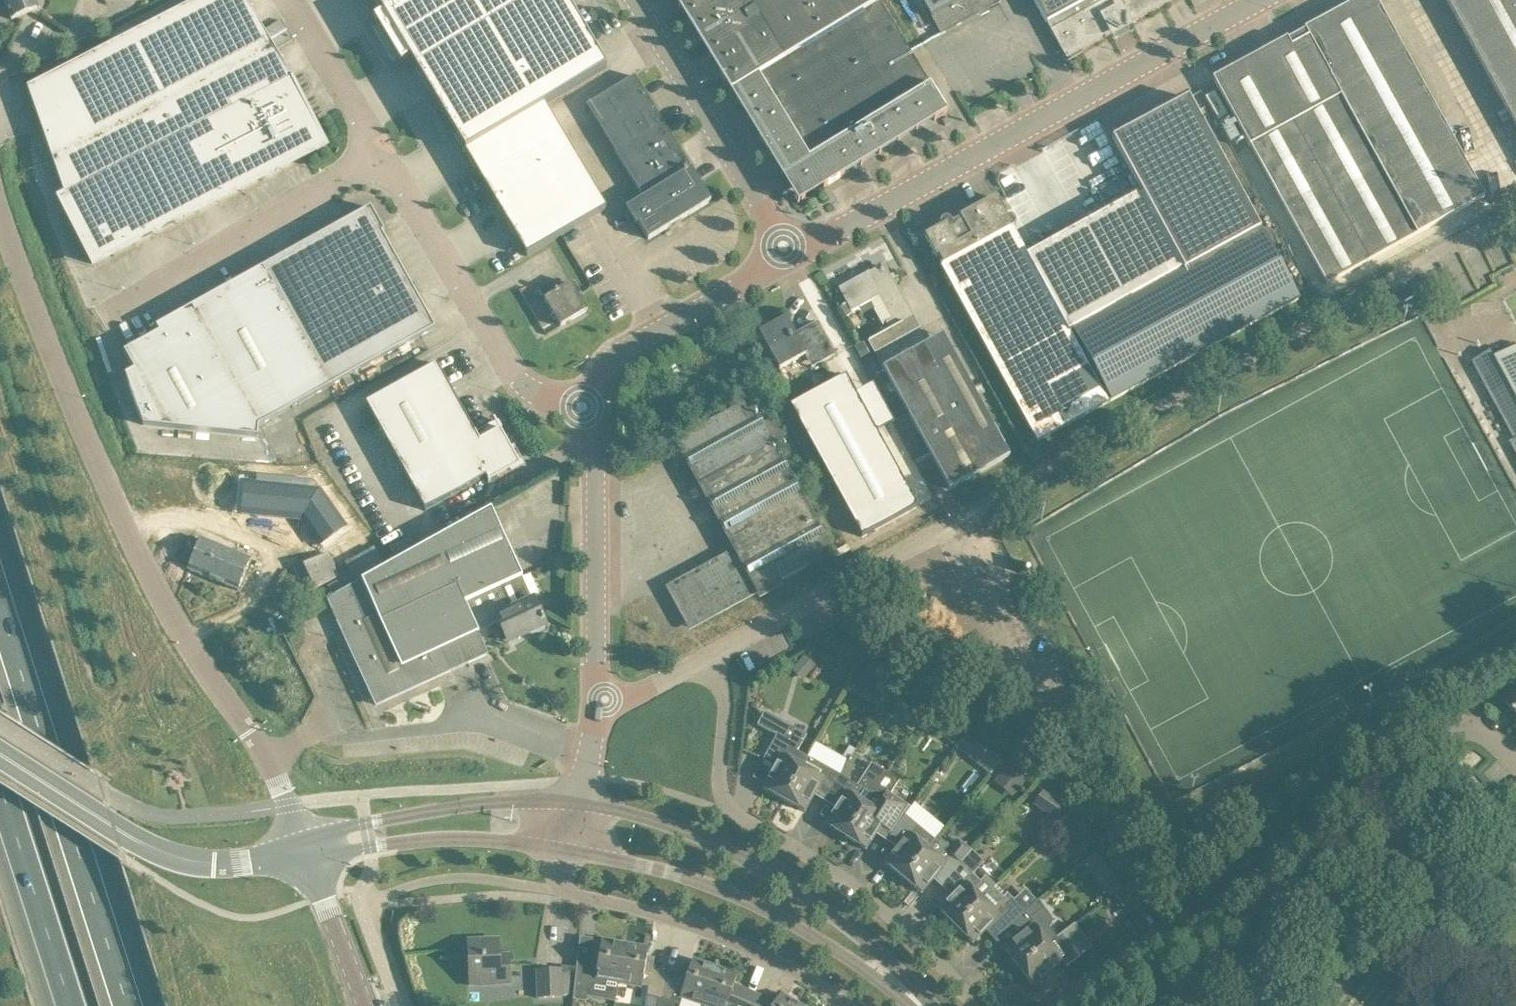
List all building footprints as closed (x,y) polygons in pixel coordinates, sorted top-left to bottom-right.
[(11,18),(39,7),(37,0),(4,0),(11,18)] [(245,0),(197,0),(28,87),(65,194),(58,198),(92,263),(326,144),(293,80),(294,80),(245,0)] [(383,15),(375,19),(401,64),(410,59),(527,256),(606,209),(544,106),(607,69),(566,0),(375,0),(383,15)] [(688,22),(691,27),(698,39),(701,44),(709,57),(720,75),(723,80),(725,84),(731,80),(736,87),(735,87),(730,91),(790,189),(798,203),(824,187),(845,175),(948,112),(944,107),(934,90),(909,51),(877,0),(674,0),(688,22)] [(1001,1),(1000,0),(922,0),(941,34),(1001,1)] [(1081,48),(1169,0),(1035,0),(1062,50),(1060,51),(1065,59),(1082,50),(1081,48)] [(1327,284),(1485,196),(1377,0),(1356,0),(1305,28),(1305,29),(1288,39),(1287,37),(1213,78),(1327,284)] [(1515,125),(1515,0),(1447,0),(1515,125)] [(711,201),(701,184),(635,76),(587,105),(643,197),(628,206),(648,239),(711,201)] [(563,96),(569,109),(583,102),(577,89),(563,96)] [(1112,138),(1184,270),(1260,228),(1189,97),(1112,138)] [(1184,270),(1069,332),(1061,316),(1078,307),(1057,269),(1040,279),(1012,228),(1013,228),(996,197),(960,217),(962,221),(954,226),(951,221),(950,219),(948,218),(946,218),(943,219),(941,220),(940,222),(940,225),(941,227),(925,236),(1038,441),(1299,299),(1260,228),(1184,270)] [(143,425),(258,436),(259,426),(435,328),(382,233),(384,231),(371,207),(335,227),(337,232),(266,272),(263,267),(227,287),(230,293),(196,312),(192,306),(156,326),(159,332),(124,351),(134,369),(125,374),(143,425)] [(920,327),(917,322),(893,279),(891,280),(883,266),(870,273),(869,271),(839,288),(847,302),(839,306),(845,318),(853,313),(851,311),(879,296),(892,319),(886,322),(889,328),(868,340),(875,352),(920,327)] [(588,310),(571,282),(565,272),(551,280),(538,288),(561,326),(588,310)] [(1445,315),(1442,308),(1441,305),(1433,307),(1437,318),(1445,315)] [(759,331),(769,349),(780,368),(805,354),(812,367),(835,354),(818,323),(797,335),(787,316),(759,331)] [(925,344),(883,367),(883,368),(888,377),(940,471),(950,489),(1010,456),(1000,438),(943,335),(925,344)] [(870,353),(863,341),(854,346),(861,358),(870,353)] [(1473,361),(1515,439),(1511,441),(1515,450),(1515,346),(1496,357),(1492,350),(1473,361)] [(489,482),(520,465),(495,419),(493,420),(494,422),(475,433),(437,363),(366,403),(426,511),(487,477),(489,480),(488,481),(489,482)] [(846,375),(790,405),(862,536),(918,506),(877,432),(856,393),(846,375)] [(774,443),(787,436),(765,393),(676,440),(735,548),(671,584),(694,628),(834,552),(774,443)] [(246,481),(242,513),(302,519),(320,545),(346,526),(318,488),(256,481),(256,483),(246,481)] [(491,508),(364,579),(386,619),(457,587),(464,602),(518,578),(523,576),(491,508)] [(188,569),(239,590),(251,559),(200,538),(188,569)] [(306,592),(339,577),(328,552),(295,568),(306,592)] [(342,578),(328,585),(334,597),(356,584),(349,570),(340,574),(342,578)] [(334,597),(328,599),(376,705),(487,654),(477,631),(499,621),(507,639),(528,629),(530,633),(545,626),(543,622),(544,621),(542,616),(541,617),(533,599),(528,601),(518,578),(464,602),(457,587),(386,619),(364,579),(356,584),(334,597)] [(804,654),(795,665),(807,676),(816,665),(804,654)] [(1514,673),(1497,684),(1498,685),(1503,682),(1509,691),(1512,694),(1505,702),(1515,712),(1515,672),(1514,673)] [(899,693),(878,726),(902,741),(923,708),(899,693)] [(763,787),(784,799),(808,756),(798,750),(807,734),(785,721),(763,759),(775,766),(763,787)] [(956,726),(945,740),(955,747),(966,732),(956,726)] [(963,753),(974,738),(966,732),(955,747),(963,753)] [(808,756),(784,799),(805,811),(817,789),(828,796),(841,775),(839,774),(832,770),(819,762),(808,756)] [(847,759),(839,774),(841,775),(846,778),(854,764),(847,759)] [(836,808),(826,823),(846,836),(874,792),(887,772),(874,763),(859,786),(846,778),(841,775),(828,796),(839,802),(836,808)] [(1012,796),(1025,780),(1009,765),(994,781),(1012,796)] [(874,792),(846,836),(866,849),(876,834),(879,828),(890,836),(905,815),(910,808),(911,806),(910,805),(890,793),(899,780),(887,772),(874,792)] [(1044,791),(1034,806),(1055,820),(1065,806),(1044,791)] [(934,840),(925,831),(905,815),(890,836),(901,843),(897,848),(885,862),(903,877),(928,847),(934,840)] [(1083,818),(1069,829),(1087,853),(1102,842),(1083,818)] [(937,874),(947,883),(964,864),(962,861),(972,849),(958,838),(951,847),(938,835),(934,840),(928,847),(903,877),(922,893),(937,874)] [(994,888),(997,885),(986,875),(981,881),(964,864),(947,883),(956,891),(939,909),(956,926),(983,898),(988,894),(987,893),(993,887),(994,888)] [(1115,869),(1098,882),(1109,896),(1126,883),(1115,869)] [(988,894),(983,898),(956,926),(973,943),(990,925),(999,936),(1015,922),(1025,911),(1008,893),(1006,895),(997,885),(994,888),(993,887),(987,893),(988,894)] [(1144,909),(1132,893),(1125,885),(1113,894),(1132,918),(1144,909)] [(1004,947),(1019,966),(1058,937),(1050,926),(1051,925),(1052,922),(1052,921),(1052,918),(1051,916),(1038,899),(1033,904),(1026,910),(1025,911),(1015,922),(1024,932),(1004,947)] [(1058,937),(1019,966),(1033,985),(1058,966),(1068,979),(1086,965),(1088,966),(1101,956),(1094,943),(1078,953),(1062,933),(1058,937)] [(470,985),(485,984),(511,983),(510,963),(500,963),(499,939),(468,941),(470,975),(470,985)] [(576,973),(574,986),(573,1000),(586,1001),(588,985),(602,986),(605,984),(606,981),(619,984),(625,943),(602,939),(599,955),(591,954),(590,960),(578,958),(576,973)] [(642,987),(642,986),(642,985),(649,986),(647,995),(659,998),(659,999),(660,999),(667,974),(653,970),(654,964),(646,963),(649,947),(625,943),(619,984),(642,987)] [(659,999),(657,1005),(673,1005),(675,1002),(679,1003),(680,997),(681,998),(703,1005),(715,966),(693,958),(688,974),(680,972),(678,977),(667,974),(660,999),(659,999)] [(703,1005),(705,1005),(749,1005),(751,1003),(738,997),(740,992),(733,989),(738,973),(715,966),(703,1005)] [(561,969),(537,970),(539,998),(562,997),(562,995),(561,972),(561,969)] [(802,1005),(781,993),(773,1005),(801,1005),(802,1005)]
